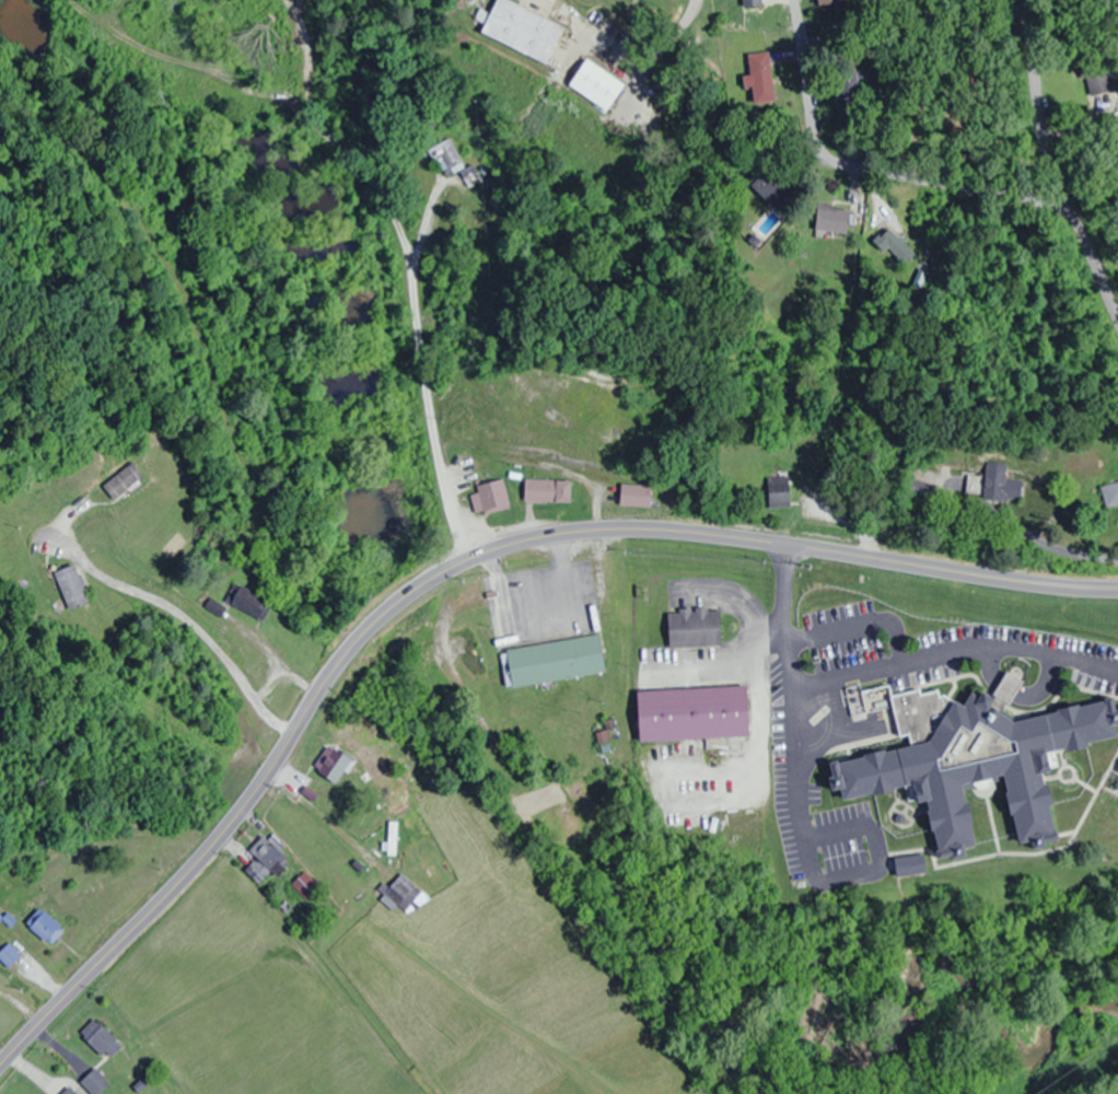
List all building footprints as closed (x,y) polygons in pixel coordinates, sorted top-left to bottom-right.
[(481,33),(546,63),(563,25),(508,0),(495,0),(481,33)] [(753,104),(775,101),(769,51),(746,54),(753,104)] [(607,110),(625,83),(586,57),(568,84),(607,110)] [(1116,100),(1103,62),(1081,69),(1093,108),(1116,100)] [(427,150),(442,176),(464,163),(448,137),(427,150)] [(468,186),(480,180),(473,164),(460,170),(468,186)] [(766,205),(785,205),(785,181),(766,181),(766,205)] [(849,206),(817,204),(815,230),(847,232),(849,206)] [(874,243),(904,267),(917,250),(887,226),(874,243)] [(143,478),(133,463),(102,485),(113,500),(143,478)] [(964,497),(1021,501),(1022,478),(966,476),(964,497)] [(476,485),(477,493),(470,495),(475,516),(510,508),(503,479),(476,485)] [(570,503),(571,480),(524,480),(524,502),(570,503)] [(619,507),(650,507),(650,485),(619,485),(619,507)] [(1105,493),(1112,509),(1117,507),(1117,487),(1105,493)] [(790,508),(790,488),(767,488),(767,508),(790,508)] [(668,647),(720,646),(720,609),(668,610),(668,647)] [(604,672),(599,635),(500,651),(506,687),(604,672)] [(748,737),(746,686),(637,690),(639,741),(748,737)] [(917,803),(928,801),(936,850),(974,843),(964,786),(1006,778),(1017,842),(1056,835),(1045,773),(1059,770),(1055,751),(1117,740),(1115,726),(1117,725),(1117,704),(1117,701),(1004,721),(999,693),(940,703),(938,689),(891,697),(898,737),(908,736),(910,748),(837,761),(844,800),(914,787),(917,803)] [(352,761),(327,745),(311,770),(336,786),(352,761)] [(396,856),(396,826),(384,826),(384,856),(396,856)] [(248,851),(257,859),(248,868),(262,880),(271,870),(274,874),(288,858),(262,835),(248,851)] [(899,877),(925,871),(921,855),(895,861),(899,877)] [(291,885),(306,900),(319,887),(304,872),(291,885)] [(393,912),(399,906),(409,916),(427,898),(403,873),(379,897),(393,912)] [(47,944),(61,928),(39,908),(25,924),(47,944)] [(20,956),(7,943),(0,950),(0,959),(8,967),(20,956)] [(117,1039),(94,1021),(81,1036),(105,1055),(117,1039)] [(109,1083),(94,1068),(80,1082),(92,1093),(98,1093),(109,1083)]
